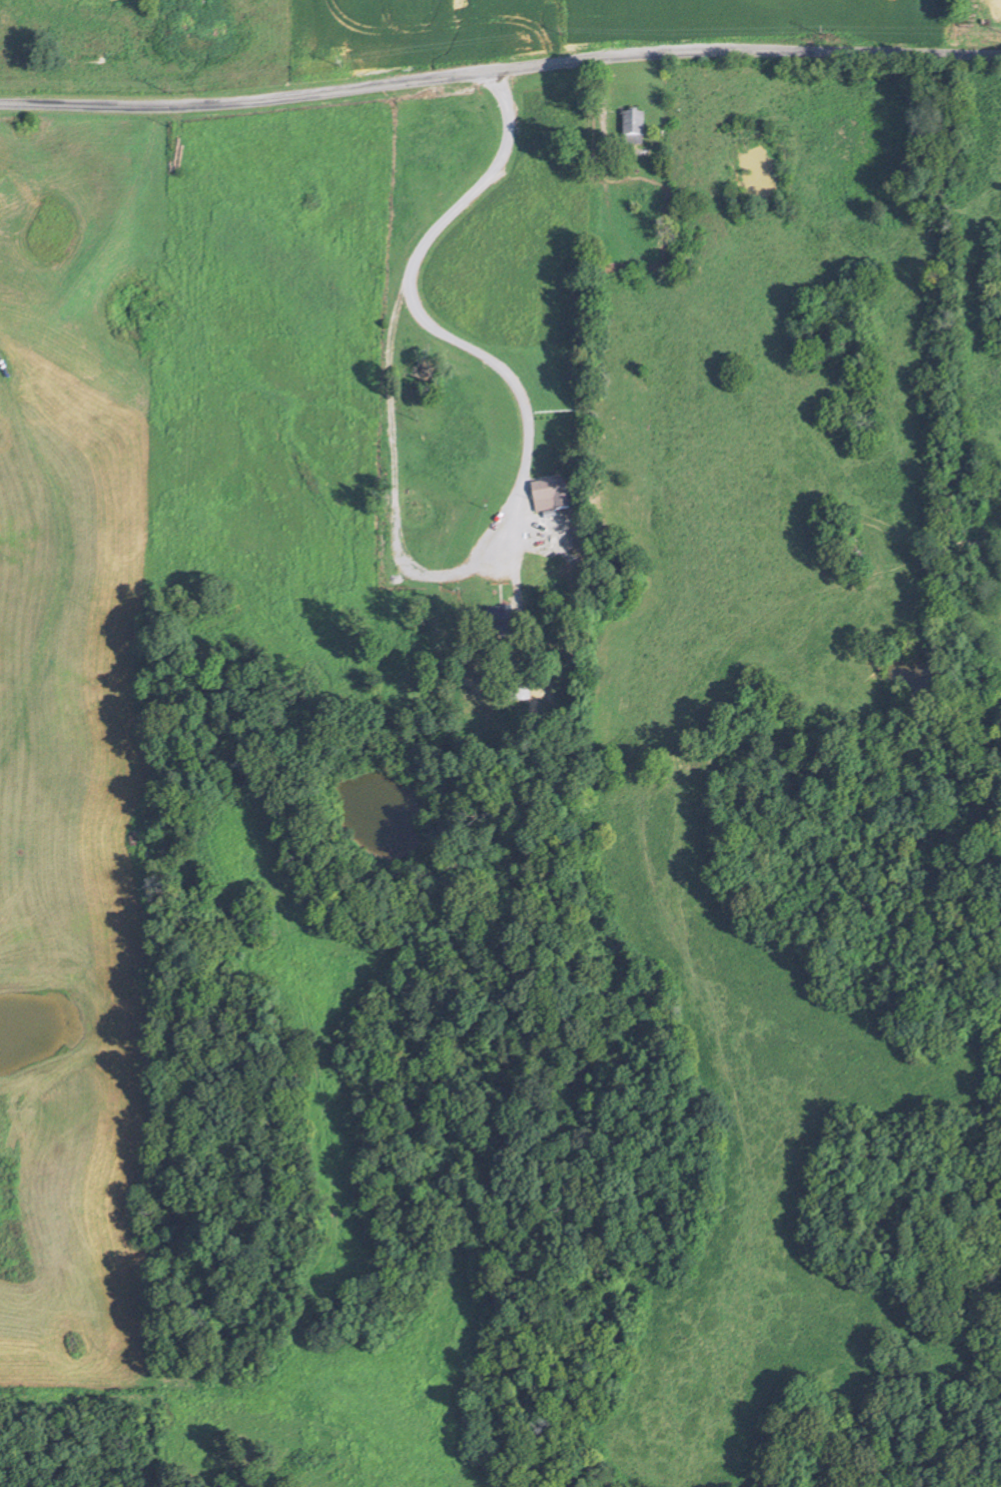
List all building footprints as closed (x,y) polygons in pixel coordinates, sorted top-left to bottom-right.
[(644,139),(644,113),(623,113),(623,139),(644,139)] [(536,515),(570,509),(566,480),(531,485),(536,515)]
